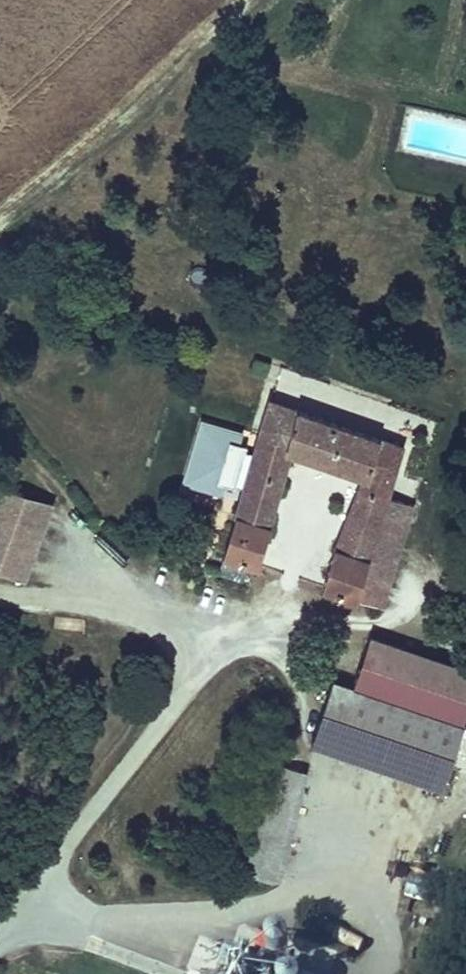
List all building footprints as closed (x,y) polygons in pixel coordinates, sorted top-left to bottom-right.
[(410,435),(272,386),(260,425),(289,436),(361,460),(324,576),(363,587),(398,475),(410,435)] [(230,474),(247,414),(203,402),(186,463),(230,474)] [(253,551),(257,552),(289,436),(260,425),(221,563),(247,570),(253,551)] [(25,562),(35,534),(50,490),(0,471),(0,554),(25,562)] [(416,481),(398,475),(363,587),(378,590),(382,591),(416,481)] [(369,629),(346,684),(458,725),(465,702),(465,657),(369,629)] [(458,725),(346,684),(327,680),(311,732),(448,770),(458,725)] [(243,874),(276,884),(305,772),(271,763),(243,874)] [(336,928),(330,940),(358,954),(364,942),(336,928)] [(195,973),(224,973),(233,952),(202,940),(189,972),(195,973)] [(283,971),(285,952),(264,949),(262,968),(283,971)]
